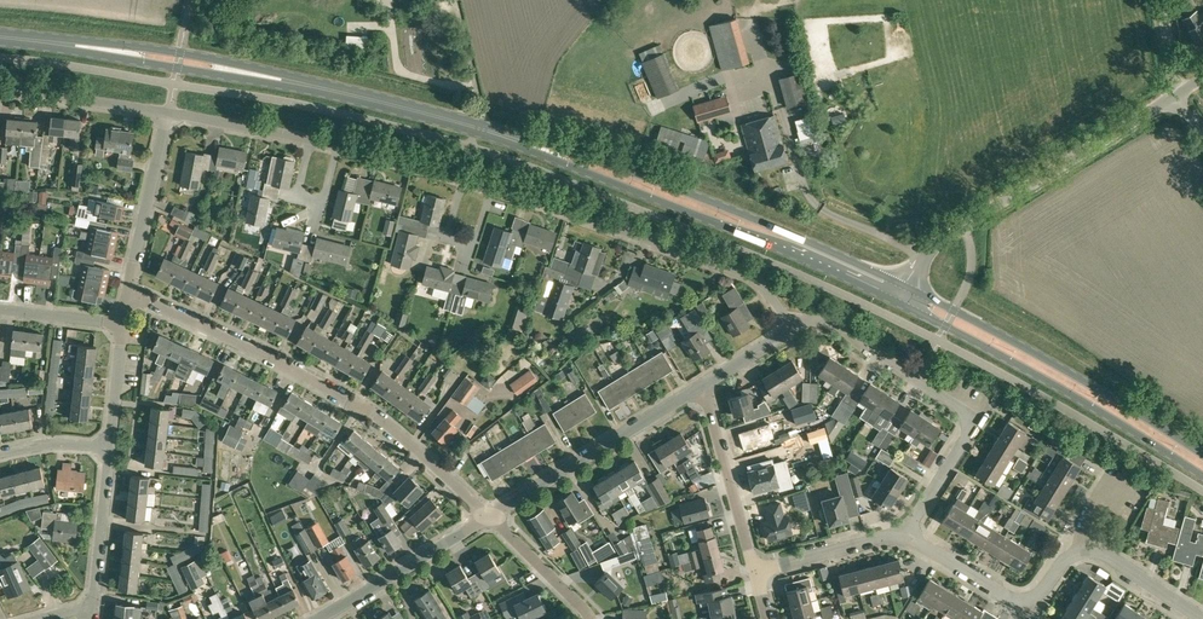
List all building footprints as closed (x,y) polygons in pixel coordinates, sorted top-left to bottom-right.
[(1199,15),(1198,14),(1197,15),(1195,12),(1184,19),(1190,30),(1189,30),(1199,46),(1202,44),(1202,13),(1199,15)] [(722,70),(750,62),(738,18),(709,25),(722,70)] [(661,98),(683,92),(671,53),(649,60),(661,98)] [(787,107),(808,102),(799,72),(779,78),(787,107)] [(648,101),(656,97),(650,86),(642,90),(648,101)] [(693,104),(698,122),(715,117),(710,99),(693,104)] [(843,113),(832,117),(834,124),(846,121),(843,113)] [(787,161),(775,116),(774,115),(742,125),(750,153),(750,152),(755,170),(787,161)] [(23,119),(21,116),(15,116),(13,118),(13,119),(7,118),(5,134),(6,134),(6,143),(20,144),(23,119)] [(64,134),(66,118),(51,116),(49,132),(50,132),(49,140),(55,140),(56,133),(64,134)] [(23,119),(20,144),(34,145),(35,136),(36,121),(32,120),(32,119),(30,117),(24,117),(23,119)] [(66,118),(64,134),(71,134),(70,142),(69,149),(79,150),(80,135),(78,135),(80,119),(66,118)] [(710,141),(661,125),(655,143),(677,150),(680,140),(685,142),(682,152),(704,159),(710,141)] [(130,153),(133,132),(107,128),(106,137),(97,136),(96,147),(105,148),(120,150),(120,156),(119,156),(117,169),(133,171),(134,159),(129,158),(130,153)] [(804,144),(813,141),(810,129),(800,131),(804,144)] [(212,156),(209,170),(216,171),(216,169),(217,167),(217,164),(234,167),(243,169),(246,151),(220,146),(218,157),(212,156)] [(40,167),(41,148),(33,147),(31,166),(40,167)] [(48,168),(50,148),(42,147),(40,167),(39,175),(46,176),(47,168),(48,168)] [(722,160),(734,159),(733,149),(722,150),(722,160)] [(209,170),(211,156),(204,154),(187,151),(181,185),(198,188),(202,168),(209,170)] [(264,190),(280,193),(281,187),(288,188),(294,161),(292,160),(293,158),(291,157),(285,155),(284,156),(284,158),(272,156),(266,183),(265,183),(264,190)] [(80,186),(82,170),(83,163),(74,162),(71,185),(80,186)] [(363,204),(368,180),(357,177),(357,178),(347,176),(344,190),(341,189),(334,217),(336,217),(334,227),(347,230),(349,221),(351,221),(355,203),(363,204)] [(368,180),(363,204),(369,206),(371,199),(398,205),(402,188),(368,180)] [(37,201),(38,191),(29,190),(28,200),(37,201)] [(278,201),(280,193),(264,190),(262,197),(252,195),(246,221),(263,225),(269,199),(278,201)] [(47,192),(40,191),(39,203),(46,204),(47,192)] [(439,226),(446,199),(429,195),(422,221),(400,215),(398,222),(428,230),(429,223),(439,226)] [(79,204),(76,216),(90,219),(96,221),(97,220),(98,215),(121,219),(123,206),(96,200),(93,213),(86,211),(87,205),(79,204)] [(191,222),(195,213),(186,209),(182,218),(191,222)] [(107,223),(97,220),(96,221),(90,219),(89,225),(91,226),(90,232),(82,230),(80,237),(88,239),(115,245),(118,231),(106,229),(107,223)] [(396,222),(388,220),(384,233),(393,235),(396,222)] [(426,237),(428,230),(398,222),(396,231),(400,232),(391,269),(392,271),(394,273),(401,274),(403,274),(405,271),(406,268),(410,269),(412,258),(415,259),(419,246),(416,245),(418,235),(426,237)] [(517,244),(524,247),(526,241),(552,249),(557,232),(523,222),(521,230),(517,244)] [(177,235),(185,239),(188,241),(188,239),(192,233),(194,229),(183,223),(177,235)] [(268,244),(273,246),(277,229),(272,227),(268,244)] [(521,230),(513,228),(512,232),(495,227),(484,261),(501,266),(504,256),(512,259),(516,245),(524,247),(517,244),(521,230)] [(309,246),(302,244),(305,236),(277,229),(273,246),(300,252),(298,259),(305,261),(309,246)] [(112,258),(115,245),(88,239),(85,252),(112,258)] [(188,241),(185,239),(182,245),(186,247),(185,248),(190,250),(193,242),(188,239),(188,241)] [(309,246),(305,261),(313,263),(314,256),(340,263),(345,246),(318,239),(316,247),(309,246)] [(598,275),(605,252),(600,250),(601,248),(585,243),(576,268),(569,266),(570,262),(554,256),(550,267),(581,278),(583,271),(592,274),(592,273),(598,275)] [(22,244),(16,244),(15,252),(2,250),(0,268),(0,278),(12,279),(14,263),(20,264),(22,245),(22,244)] [(22,245),(20,264),(25,264),(23,281),(37,283),(41,255),(29,254),(30,245),(28,245),(26,244),(23,244),(22,245)] [(186,259),(190,250),(185,248),(186,247),(182,245),(177,256),(182,258),(185,259),(186,259)] [(41,255),(37,283),(50,284),(51,278),(58,279),(62,247),(55,246),(54,257),(41,255)] [(212,250),(208,258),(212,259),(211,261),(215,263),(219,254),(212,250)] [(243,269),(249,258),(241,254),(236,266),(243,269)] [(156,275),(170,281),(179,262),(180,263),(182,258),(177,256),(175,255),(172,262),(164,258),(156,275)] [(95,260),(83,258),(82,258),(76,257),(75,262),(82,264),(80,277),(107,283),(110,269),(94,266),(95,260)] [(183,287),(196,294),(204,277),(207,270),(211,272),(215,263),(211,261),(212,259),(208,258),(204,268),(202,267),(198,274),(191,271),(183,287)] [(186,265),(180,263),(179,262),(170,281),(183,287),(191,271),(185,268),(186,265)] [(675,275),(645,264),(643,270),(634,267),(629,281),(628,284),(667,298),(669,292),(677,295),(680,284),(673,281),(675,275)] [(581,278),(550,267),(547,266),(542,278),(543,278),(538,292),(539,293),(533,308),(563,318),(573,286),(577,288),(581,278)] [(451,311),(459,284),(451,282),(453,274),(454,270),(445,268),(444,271),(428,267),(423,284),(448,291),(444,309),(451,311)] [(250,268),(246,275),(250,277),(249,279),(253,281),(258,272),(253,270),(250,268)] [(242,286),(246,288),(249,290),(253,281),(249,279),(250,277),(246,275),(242,286)] [(96,302),(98,294),(104,296),(107,283),(80,277),(77,289),(74,289),(72,297),(96,302)] [(217,283),(204,277),(196,294),(210,300),(217,283)] [(459,284),(451,311),(463,314),(468,295),(490,301),(494,285),(468,277),(465,286),(459,284)] [(624,279),(617,284),(622,291),(629,286),(624,279)] [(239,284),(236,292),(228,288),(220,305),(234,312),(242,295),(246,288),(242,286),(239,284)] [(266,297),(270,288),(262,285),(258,293),(266,297)] [(733,335),(749,325),(739,309),(747,304),(735,286),(722,294),(732,310),(722,316),(733,335)] [(289,287),(285,295),(289,297),(288,299),(292,301),(297,290),(289,287)] [(348,287),(345,295),(356,298),(358,290),(348,287)] [(320,312),(328,295),(319,290),(311,307),(320,312)] [(255,301),(242,295),(234,312),(247,318),(255,301)] [(289,308),(289,307),(292,301),(288,299),(289,297),(285,295),(281,304),(285,306),(289,308)] [(260,324),(268,307),(255,301),(247,318),(260,324)] [(701,314),(708,310),(703,301),(696,305),(701,314)] [(281,313),(273,330),(287,336),(295,319),(288,316),(292,309),(289,308),(285,306),(282,313),(281,313)] [(522,331),(523,328),(529,310),(515,306),(508,327),(522,331)] [(268,307),(260,324),(273,330),(281,313),(268,307)] [(329,308),(325,316),(329,317),(328,319),(332,321),(337,312),(329,308)] [(694,359),(710,349),(700,333),(707,329),(694,308),(681,316),(692,335),(682,341),(694,359)] [(405,327),(409,314),(398,311),(395,323),(405,327)] [(325,316),(319,325),(323,327),(327,329),(332,321),(328,319),(329,317),(325,316)] [(374,334),(380,337),(387,328),(378,323),(377,324),(372,333),(374,334)] [(317,324),(314,330),(306,326),(297,343),(310,350),(319,334),(323,327),(319,325),(317,324)] [(667,324),(656,330),(662,339),(669,335),(672,333),(667,324)] [(349,342),(353,336),(354,333),(346,329),(342,338),(349,342)] [(25,354),(28,331),(14,330),(12,345),(10,355),(26,356),(26,355),(25,354)] [(367,330),(362,338),(370,342),(374,334),(372,333),(367,330)] [(383,335),(390,339),(393,335),(386,330),(383,335)] [(41,349),(42,333),(28,331),(25,354),(26,355),(32,355),(39,356),(40,349),(41,349)] [(580,348),(586,342),(585,341),(587,339),(579,332),(571,341),(580,348)] [(323,357),(332,341),(319,334),(310,350),(323,357)] [(165,356),(172,341),(159,335),(152,349),(160,353),(155,362),(159,364),(156,370),(163,373),(166,366),(163,364),(167,356),(165,356)] [(436,337),(429,339),(431,348),(439,346),(436,337)] [(362,338),(357,347),(365,351),(370,342),(362,338)] [(52,357),(60,358),(63,340),(54,339),(52,357)] [(165,356),(167,356),(173,359),(168,370),(174,373),(176,370),(180,362),(179,362),(186,347),(172,341),(165,356)] [(335,364),(345,348),(332,341),(323,357),(335,364)] [(76,360),(95,362),(97,347),(78,345),(70,344),(69,350),(77,351),(76,360)] [(192,367),(198,353),(186,347),(179,362),(180,362),(176,370),(182,373),(186,365),(192,367)] [(348,372),(357,355),(345,348),(335,364),(348,372)] [(658,379),(673,370),(662,351),(646,361),(658,379)] [(198,353),(192,367),(193,368),(187,381),(194,384),(200,371),(205,373),(212,359),(198,353)] [(540,366),(547,358),(541,353),(534,360),(540,366)] [(357,355),(348,372),(361,379),(370,362),(357,355)] [(408,368),(414,360),(407,355),(401,363),(408,368)] [(59,373),(60,358),(52,357),(50,372),(59,373)] [(834,383),(844,366),(830,357),(820,373),(834,383)] [(93,376),(95,362),(76,360),(75,374),(93,376)] [(793,360),(778,369),(788,386),(802,377),(803,377),(797,367),(793,360)] [(10,381),(12,362),(3,361),(2,366),(2,365),(0,379),(1,380),(10,381)] [(642,389),(658,379),(646,361),(630,371),(642,389)] [(401,363),(395,371),(402,376),(408,368),(401,363)] [(230,385),(237,371),(224,364),(217,378),(223,381),(217,395),(225,398),(231,385),(230,385)] [(848,392),(858,375),(844,366),(834,383),(848,392)] [(601,371),(600,372),(604,378),(610,375),(606,368),(601,371)] [(44,381),(45,370),(36,369),(34,380),(44,381)] [(450,384),(458,374),(451,369),(444,379),(450,384)] [(537,378),(530,369),(510,383),(517,393),(537,378)] [(792,392),(788,386),(778,369),(763,378),(766,383),(759,387),(768,402),(775,397),(773,395),(782,389),(786,396),(792,392)] [(163,373),(156,370),(154,373),(152,377),(156,379),(160,380),(163,373)] [(243,391),(250,377),(237,371),(230,385),(231,385),(243,391)] [(383,395),(394,380),(382,371),(371,386),(383,395)] [(556,374),(559,379),(565,375),(562,371),(556,374)] [(625,399),(642,389),(630,371),(614,380),(625,399)] [(59,373),(50,372),(48,386),(57,387),(57,386),(63,387),(63,383),(61,383),(62,376),(58,376),(59,373)] [(149,386),(152,386),(156,379),(152,377),(154,373),(143,372),(141,394),(149,394),(149,386)] [(431,385),(437,377),(430,372),(424,380),(431,385)] [(490,388),(496,379),(487,372),(480,381),(490,388)] [(92,391),(93,376),(75,374),(73,389),(92,391)] [(256,398),(263,384),(250,377),(243,391),(256,398)] [(453,396),(467,406),(480,388),(467,378),(453,396)] [(395,403),(406,388),(394,380),(383,395),(395,403)] [(424,380),(419,388),(426,393),(431,385),(424,380)] [(609,409),(625,399),(614,380),(598,390),(609,409)] [(803,382),(802,401),(810,402),(811,382),(803,382)] [(818,383),(811,382),(810,402),(818,402),(818,383)] [(866,421),(885,392),(870,383),(860,400),(868,405),(860,417),(866,421)] [(263,384),(256,398),(257,398),(253,408),(259,411),(264,402),(270,405),(277,391),(263,384)] [(46,401),(55,401),(57,387),(48,386),(46,401)] [(14,388),(14,397),(27,396),(27,387),(14,388)] [(546,412),(552,409),(542,392),(543,391),(540,387),(534,391),(540,402),(539,402),(546,412)] [(836,387),(827,402),(833,405),(842,390),(836,387)] [(14,388),(0,389),(0,398),(14,397),(14,388)] [(407,411),(417,396),(406,388),(395,403),(407,411)] [(90,405),(92,391),(73,389),(71,403),(90,405)] [(180,400),(180,392),(173,391),(172,399),(180,400)] [(196,404),(197,395),(180,392),(180,400),(179,402),(196,404)] [(888,418),(899,402),(885,392),(866,421),(873,425),(880,413),(888,418)] [(284,405),(292,410),(296,412),(303,400),(291,393),(284,405)] [(567,399),(580,421),(596,411),(585,393),(572,400),(570,398),(567,399)] [(753,408),(749,393),(730,398),(734,414),(743,412),(745,421),(772,413),(765,400),(758,404),(759,407),(753,408)] [(419,420),(429,405),(417,396),(407,411),(419,420)] [(434,407),(437,402),(432,399),(429,403),(431,405),(434,407)] [(580,421),(567,399),(564,401),(566,404),(552,412),(563,431),(580,421)] [(838,420),(849,404),(842,399),(831,415),(835,418),(838,420)] [(308,420),(316,407),(303,400),(296,412),(296,413),(308,420)] [(55,401),(46,401),(45,415),(53,415),(55,401)] [(89,420),(90,405),(71,403),(70,418),(89,420)] [(210,410),(216,413),(220,406),(213,403),(210,410)] [(811,403),(791,409),(796,424),(816,418),(811,403)] [(844,424),(855,408),(849,404),(838,420),(839,420),(844,424)] [(167,423),(169,409),(150,406),(149,421),(167,423)] [(225,417),(229,410),(220,406),(216,413),(225,417)] [(316,435),(328,414),(316,407),(308,420),(304,427),(316,435)] [(17,430),(32,427),(29,408),(14,411),(17,430)] [(200,428),(207,422),(197,410),(184,408),(182,416),(192,418),(200,428)] [(915,435),(925,419),(911,409),(900,426),(915,435)] [(3,432),(17,430),(14,411),(0,413),(3,432)] [(447,445),(454,437),(452,434),(456,430),(453,427),(460,418),(452,411),(432,433),(443,444),(444,443),(447,445)] [(328,414),(316,435),(317,435),(321,427),(333,434),(341,422),(328,414)] [(243,425),(247,419),(240,415),(235,426),(230,423),(229,425),(241,431),(242,429),(244,426),(243,425)] [(251,429),(254,422),(247,419),(243,425),(244,426),(251,429)] [(925,419),(915,435),(929,444),(939,428),(925,419)] [(166,437),(167,423),(149,421),(147,435),(166,437)] [(1024,449),(1029,441),(1032,437),(1026,433),(1026,432),(1009,421),(1001,434),(1018,445),(1024,449)] [(774,437),(769,422),(757,427),(739,433),(744,450),(762,444),(761,441),(774,437),(776,444),(791,438),(789,432),(774,437)] [(540,451),(556,441),(545,423),(528,433),(540,451)] [(244,430),(242,429),(241,431),(229,425),(221,441),(235,448),(244,430)] [(473,432),(478,437),(485,430),(480,425),(473,432)] [(879,446),(889,430),(883,426),(872,442),(879,446)] [(206,442),(214,443),(215,428),(207,428),(206,442)] [(281,437),(282,435),(275,431),(270,428),(263,439),(276,446),(281,437)] [(352,455),(365,439),(353,430),(344,441),(342,440),(337,445),(351,457),(353,455),(352,455)] [(882,448),(885,450),(895,434),(889,430),(879,446),(882,448)] [(524,461),(540,451),(528,433),(513,442),(524,461)] [(693,480),(701,476),(686,452),(691,449),(680,433),(668,441),(674,450),(686,469),(686,470),(687,470),(691,477),(693,480)] [(1010,458),(1018,445),(1001,434),(993,447),(1010,458)] [(164,451),(166,437),(147,435),(145,449),(164,451)] [(1038,447),(1042,441),(1032,436),(1032,437),(1029,441),(1038,447)] [(276,446),(275,447),(281,450),(287,440),(282,438),(281,437),(276,446)] [(309,448),(313,441),(305,437),(300,445),(301,446),(299,448),(294,445),(290,452),(302,459),(309,448)] [(362,466),(376,449),(365,439),(352,455),(353,455),(359,461),(358,462),(362,466)] [(685,481),(691,477),(687,470),(686,470),(686,469),(674,450),(668,441),(655,448),(648,453),(660,473),(668,468),(666,465),(673,460),(676,466),(681,474),(685,481)] [(204,457),(213,457),(214,443),(206,442),(204,457)] [(508,470),(524,461),(513,442),(497,452),(508,470)] [(1049,464),(1055,468),(1073,479),(1081,465),(1080,465),(1085,457),(1070,448),(1067,454),(1058,449),(1057,451),(1048,446),(1045,451),(1054,456),(1049,464)] [(1002,471),(1010,458),(993,447),(985,460),(1002,471)] [(309,448),(302,459),(309,464),(313,456),(310,454),(312,450),(309,448)] [(896,457),(885,450),(882,448),(876,457),(890,466),(896,457)] [(162,466),(164,451),(145,449),(144,463),(162,466)] [(377,470),(387,458),(376,449),(362,466),(367,469),(370,465),(377,470)] [(937,467),(943,452),(934,449),(928,464),(937,467)] [(904,451),(899,459),(914,468),(919,461),(904,451)] [(492,480),(508,470),(497,452),(481,462),(492,480)] [(808,461),(815,463),(818,455),(810,453),(808,461)] [(867,460),(859,455),(854,463),(860,467),(862,468),(867,460)] [(213,457),(204,457),(203,472),(212,472),(213,457)] [(1025,467),(1028,463),(1019,457),(1016,462),(1025,467)] [(377,471),(373,475),(378,479),(382,474),(388,479),(388,480),(390,478),(399,468),(387,458),(377,470),(377,471)] [(772,458),(747,465),(749,471),(748,471),(751,482),(790,471),(786,459),(774,462),(772,458)] [(994,484),(1002,471),(985,460),(976,474),(994,484)] [(631,486),(631,485),(638,481),(642,488),(646,486),(658,507),(671,498),(658,477),(648,483),(645,477),(644,477),(634,461),(621,469),(631,486)] [(69,470),(70,463),(63,462),(62,470),(58,469),(56,487),(83,490),(84,472),(69,470)] [(1022,473),(1025,467),(1016,462),(1013,467),(1022,473)] [(30,488),(43,484),(44,484),(39,466),(25,469),(30,488)] [(336,478),(340,470),(333,467),(330,475),(336,478)] [(1073,479),(1055,468),(1051,475),(1044,471),(1043,472),(1035,467),(1032,472),(1041,477),(1041,478),(1047,481),(1065,492),(1073,479)] [(899,492),(908,478),(891,468),(882,481),(899,492)] [(16,492),(30,488),(25,469),(11,473),(16,492)] [(639,498),(631,485),(631,486),(621,469),(607,477),(618,493),(625,489),(633,501),(639,498)] [(294,488),(303,475),(297,470),(288,483),(294,488)] [(344,482),(348,474),(340,470),(336,478),(344,482)] [(790,471),(751,482),(754,493),(778,487),(779,491),(794,487),(790,471)] [(1038,482),(1041,478),(1041,477),(1032,472),(1029,477),(1038,482)] [(16,492),(11,473),(0,476),(0,489),(2,495),(16,492)] [(305,486),(317,494),(319,492),(315,489),(322,479),(314,473),(310,479),(305,486)] [(958,473),(955,478),(965,484),(969,479),(958,473)] [(148,492),(149,477),(130,475),(128,490),(148,492)] [(310,479),(303,475),(294,488),(301,492),(305,486),(310,479)] [(854,497),(856,497),(862,495),(863,494),(858,475),(849,478),(854,497)] [(381,498),(383,502),(386,506),(393,499),(395,501),(400,496),(409,505),(423,489),(409,476),(399,487),(395,482),(389,489),(381,498)] [(609,498),(618,493),(607,477),(593,485),(600,496),(595,499),(601,508),(611,502),(609,498)] [(364,490),(366,483),(360,481),(357,488),(364,490)] [(837,484),(840,494),(822,498),(830,525),(831,524),(832,526),(841,524),(840,522),(848,519),(845,508),(856,505),(849,481),(837,484)] [(890,507),(899,492),(882,481),(873,496),(890,507)] [(1057,505),(1065,492),(1047,481),(1039,494),(1057,505)] [(1173,487),(1175,483),(1169,481),(1168,485),(1159,483),(1158,489),(1190,498),(1191,492),(1173,487)] [(222,482),(221,489),(229,490),(230,483),(222,482)] [(202,498),(211,498),(212,484),(203,483),(202,498)] [(371,494),(380,498),(381,498),(389,489),(384,484),(380,489),(374,486),(367,483),(366,483),(364,490),(364,491),(371,493),(371,494)] [(1008,499),(1014,490),(1002,483),(997,492),(1008,499)] [(317,494),(305,486),(301,492),(309,498),(317,494)] [(337,498),(344,494),(341,488),(333,491),(337,498)] [(962,501),(967,491),(962,488),(957,497),(962,501)] [(146,506),(148,492),(128,490),(126,504),(146,506)] [(580,505),(572,492),(557,502),(570,523),(576,519),(578,523),(594,514),(586,501),(580,505)] [(47,493),(34,496),(36,505),(49,502),(47,493)] [(1049,518),(1057,505),(1039,494),(1034,501),(1029,498),(1026,504),(1013,497),(1011,500),(1040,518),(1042,514),(1049,518)] [(36,505),(34,496),(20,500),(22,508),(36,505)] [(1158,499),(1151,497),(1148,506),(1147,506),(1141,527),(1149,530),(1145,542),(1156,545),(1160,533),(1168,536),(1167,541),(1174,543),(1179,527),(1175,526),(1176,520),(1165,516),(1169,501),(1158,498),(1158,499)] [(211,498),(202,498),(201,512),(209,513),(211,498)] [(382,502),(383,502),(381,498),(380,498),(375,501),(378,505),(374,507),(383,523),(392,517),(382,502)] [(685,522),(710,516),(708,511),(710,509),(709,504),(706,503),(705,498),(681,505),(685,522)] [(812,498),(804,499),(805,509),(813,508),(812,498)] [(422,530),(442,512),(431,499),(410,518),(401,526),(410,536),(419,528),(422,530)] [(20,500),(6,505),(9,513),(22,508),(20,500)] [(305,515),(327,506),(325,501),(303,510),(305,515)] [(983,513),(988,504),(984,501),(975,516),(966,511),(955,529),(968,536),(979,519),(980,519),(983,514),(983,513)] [(784,517),(780,503),(765,507),(768,517),(769,517),(770,521),(764,522),(765,525),(764,527),(765,531),(767,532),(769,540),(792,533),(787,516),(784,517)] [(955,529),(966,511),(953,503),(942,521),(955,529)] [(144,521),(146,506),(126,504),(125,519),(144,521)] [(988,516),(994,507),(988,504),(983,513),(983,514),(988,516)] [(0,507),(0,516),(9,513),(6,505),(0,507)] [(1009,529),(1020,511),(1016,508),(1010,518),(1010,517),(1004,526),(1009,529)] [(559,541),(551,528),(554,526),(543,509),(527,519),(538,536),(539,535),(547,548),(559,541)] [(74,540),(76,522),(57,520),(57,513),(43,511),(41,528),(52,529),(52,535),(54,537),(54,538),(74,540)] [(1020,524),(1025,514),(1020,511),(1009,529),(1014,533),(1020,524)] [(209,513),(201,512),(200,527),(208,528),(209,513)] [(379,516),(371,522),(380,536),(379,536),(389,551),(401,543),(392,528),(387,521),(383,523),(379,516)] [(1195,542),(1189,541),(1196,519),(1185,516),(1172,560),(1183,563),(1186,551),(1202,556),(1202,555),(1202,534),(1198,532),(1195,542)] [(342,536),(350,531),(342,518),(334,523),(342,536)] [(992,527),(980,519),(979,519),(968,536),(981,544),(992,527)] [(318,548),(329,541),(317,520),(306,527),(318,548)] [(658,562),(646,523),(633,527),(637,543),(634,544),(639,559),(642,559),(644,566),(658,562)] [(692,542),(699,540),(699,541),(699,542),(701,548),(696,550),(696,551),(688,554),(690,561),(720,553),(715,537),(714,537),(711,526),(696,530),(696,528),(688,530),(692,542)] [(579,546),(581,544),(570,527),(561,533),(572,550),(579,546)] [(994,553),(1005,535),(992,527),(981,544),(994,553)] [(307,554),(317,549),(305,528),(295,533),(307,554)] [(141,548),(143,533),(124,531),(122,546),(141,548)] [(629,552),(635,550),(630,534),(621,540),(628,551),(629,552)] [(1018,543),(1007,561),(1021,569),(1032,551),(1035,546),(1041,537),(1036,534),(1030,543),(1027,548),(1018,543)] [(204,544),(205,536),(195,535),(194,543),(198,543),(204,544)] [(1007,561),(1018,543),(1005,535),(994,553),(1007,561)] [(46,567),(59,558),(41,536),(29,545),(46,567)] [(363,544),(359,537),(353,541),(357,548),(355,549),(366,566),(379,558),(368,540),(363,544)] [(620,555),(629,552),(628,551),(621,540),(614,544),(620,555)] [(589,564),(597,560),(592,552),(586,541),(581,544),(579,546),(589,564)] [(176,564),(201,552),(197,544),(171,557),(174,564),(167,567),(180,594),(188,590),(176,564)] [(344,580),(356,572),(339,545),(331,551),(338,561),(333,564),(344,580)] [(140,562),(141,548),(122,546),(120,560),(140,562)] [(620,564),(637,558),(635,550),(629,552),(620,555),(617,556),(620,564)] [(13,551),(5,555),(4,552),(0,554),(0,561),(1,564),(0,564),(2,568),(0,569),(0,575),(1,577),(0,579),(0,581),(1,584),(4,586),(5,586),(9,596),(30,586),(19,561),(18,561),(13,551)] [(495,581),(493,576),(501,571),(489,552),(475,560),(481,570),(474,574),(484,589),(490,586),(490,585),(495,581)] [(705,583),(722,578),(720,571),(724,570),(720,553),(690,561),(684,563),(682,564),(684,571),(705,565),(707,573),(703,574),(705,583)] [(273,559),(277,566),(284,563),(281,555),(273,559)] [(192,589),(205,583),(202,577),(207,575),(199,557),(181,566),(192,589)] [(308,558),(296,565),(302,576),(305,575),(307,578),(302,581),(312,598),(328,589),(318,572),(317,572),(310,560),(308,558)] [(884,563),(890,583),(904,579),(899,559),(884,563)] [(138,577),(140,562),(120,560),(119,574),(138,577)] [(875,587),(890,583),(884,563),(870,567),(875,587)] [(484,589),(474,574),(468,578),(460,564),(446,572),(457,591),(465,587),(471,597),(478,593),(484,589)] [(860,591),(875,587),(870,567),(855,571),(860,591)] [(300,603),(292,588),(293,588),(284,569),(278,572),(283,583),(276,587),(280,595),(287,609),(300,603)] [(647,586),(665,581),(661,570),(644,575),(647,586)] [(611,598),(622,586),(606,571),(595,582),(611,598)] [(845,595),(860,591),(855,571),(840,575),(840,574),(833,576),(840,602),(846,600),(845,595)] [(136,591),(138,577),(119,574),(117,589),(136,591)] [(256,578),(254,574),(247,577),(256,596),(249,600),(253,609),(258,618),(267,618),(274,616),(255,579),(256,578)] [(1122,596),(1106,586),(1088,575),(1080,588),(1097,599),(1102,591),(1119,602),(1122,596)] [(274,616),(287,609),(280,595),(275,597),(271,589),(268,589),(262,576),(256,578),(255,579),(274,616)] [(811,601),(809,592),(813,591),(810,577),(793,582),(795,589),(787,591),(791,606),(811,601)] [(932,604),(942,586),(929,578),(918,596),(923,599),(921,603),(929,609),(932,604)] [(904,600),(909,599),(909,598),(906,586),(900,588),(904,600)] [(945,612),(955,594),(942,586),(932,604),(945,612)] [(728,596),(726,588),(698,594),(701,607),(710,605),(712,615),(735,610),(731,595),(728,596)] [(1097,599),(1080,588),(1072,601),(1089,612),(1095,616),(1096,615),(1101,618),(1106,618),(1107,616),(1092,607),(1097,599)] [(442,608),(429,589),(413,599),(426,618),(431,614),(434,618),(449,618),(442,608)] [(499,603),(504,613),(515,607),(518,613),(521,618),(526,618),(544,610),(536,593),(528,597),(524,591),(499,603)] [(652,603),(668,599),(666,591),(650,595),(652,603)] [(626,594),(622,602),(629,605),(633,598),(626,594)] [(873,605),(880,604),(877,594),(871,595),(873,605)] [(969,602),(955,594),(945,612),(956,618),(958,618),(969,602)] [(227,612),(233,609),(227,597),(221,600),(221,601),(227,612)] [(914,614),(920,605),(911,600),(905,609),(914,614)] [(158,610),(158,602),(147,601),(146,608),(158,610)] [(221,601),(216,604),(220,614),(221,615),(227,612),(221,601)] [(815,615),(811,601),(791,606),(795,618),(800,618),(815,615)] [(1089,612),(1072,601),(1064,614),(1071,618),(1085,618),(1089,612)] [(958,618),(983,618),(979,616),(982,610),(969,602),(958,618)] [(141,612),(142,606),(135,606),(117,603),(115,616),(139,618),(140,618),(141,612)] [(1137,612),(1124,603),(1114,618),(1133,618),(1137,612)] [(173,618),(188,618),(183,605),(169,610),(173,618)] [(822,613),(832,610),(831,605),(821,608),(822,613)] [(647,610),(623,609),(623,618),(647,618),(647,610)] [(468,610),(457,615),(459,618),(483,618),(479,611),(470,615),(468,610)] [(712,615),(712,618),(736,618),(735,610),(712,615)] [(832,610),(822,613),(823,618),(834,616),(832,610)]
